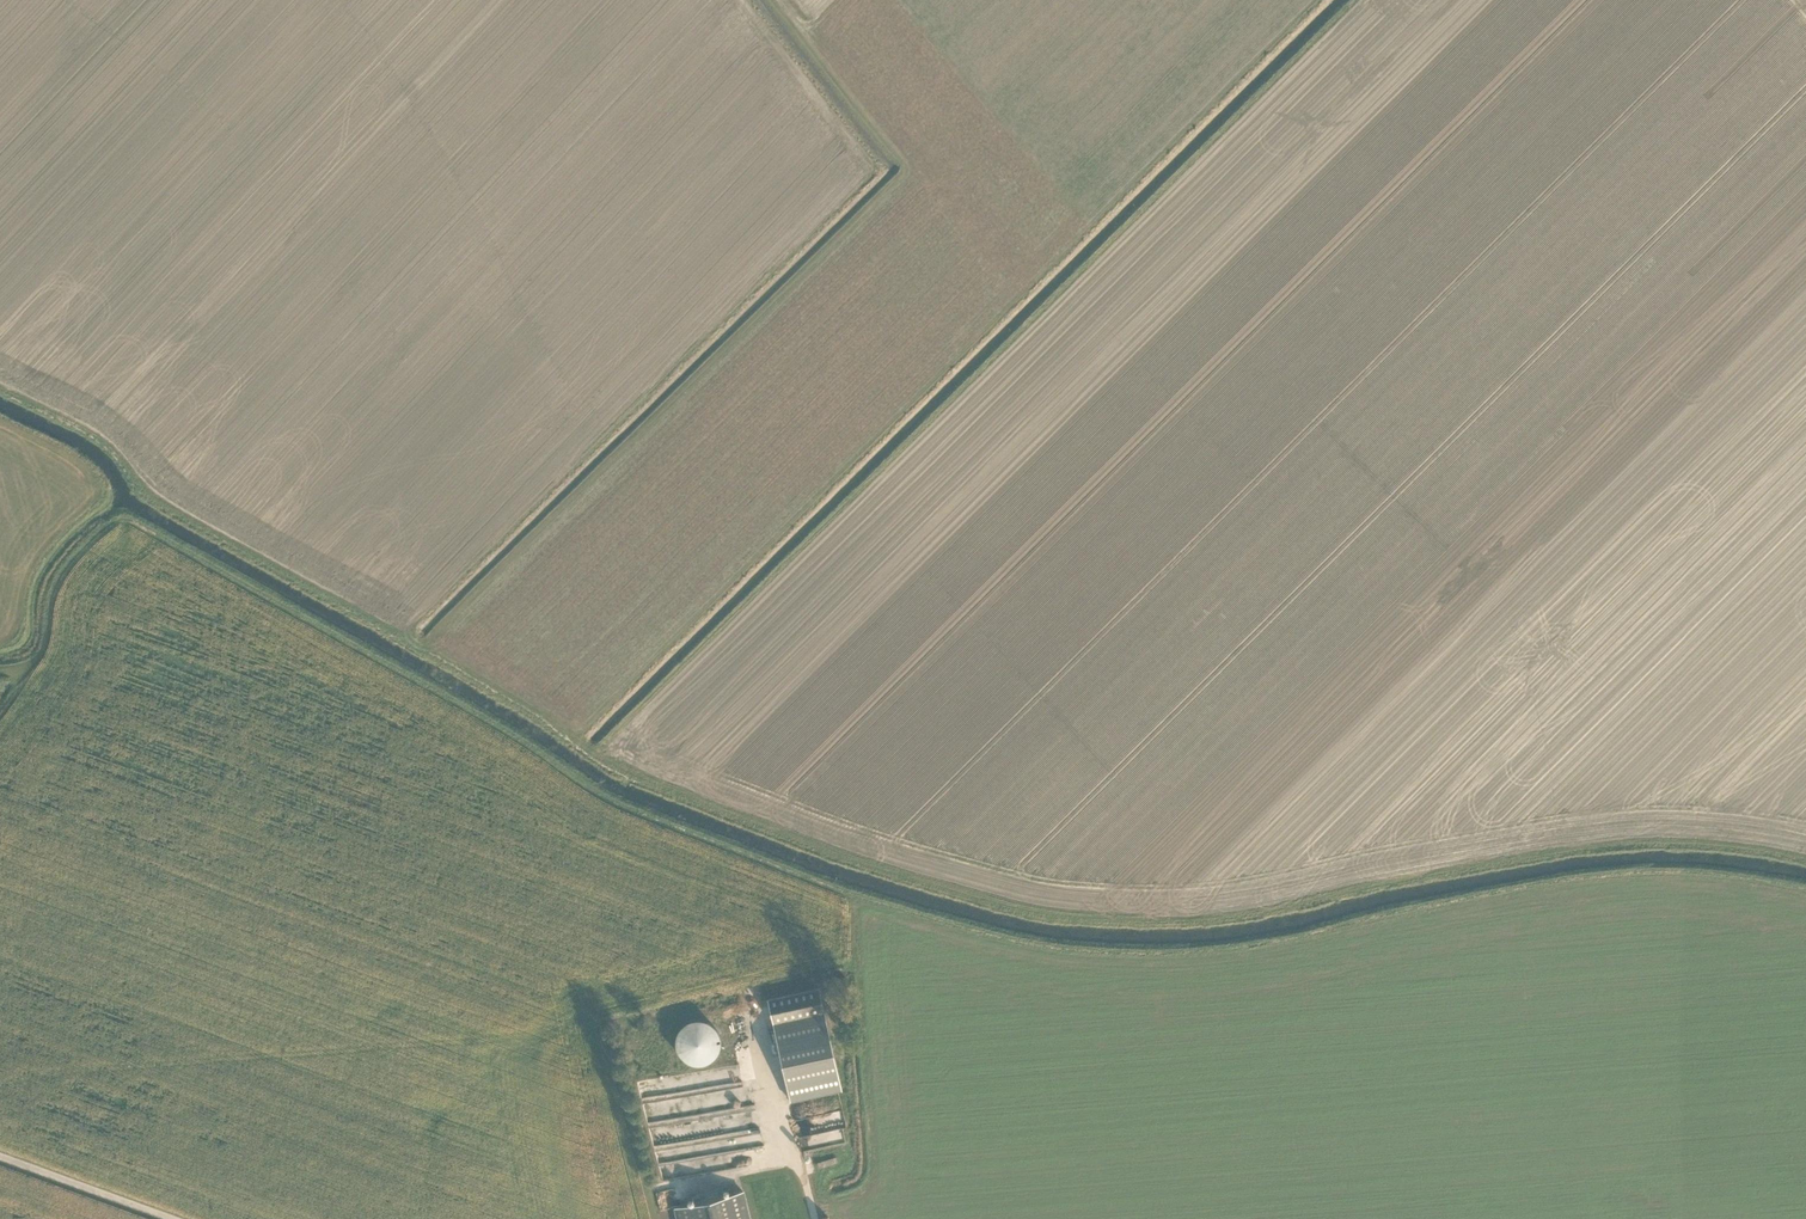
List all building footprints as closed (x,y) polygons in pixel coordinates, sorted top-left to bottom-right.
[(791,1100),(842,1088),(819,987),(768,998),(791,1100)] [(693,1035),(693,1034),(683,1036),(687,1063),(718,1057),(714,1032),(693,1035)] [(839,1127),(801,1134),(804,1147),(848,1138),(842,1110),(836,1111),(839,1127)] [(678,1157),(714,1155),(714,1143),(677,1145),(678,1157)] [(679,1218),(750,1218),(742,1189),(675,1205),(679,1218)]
